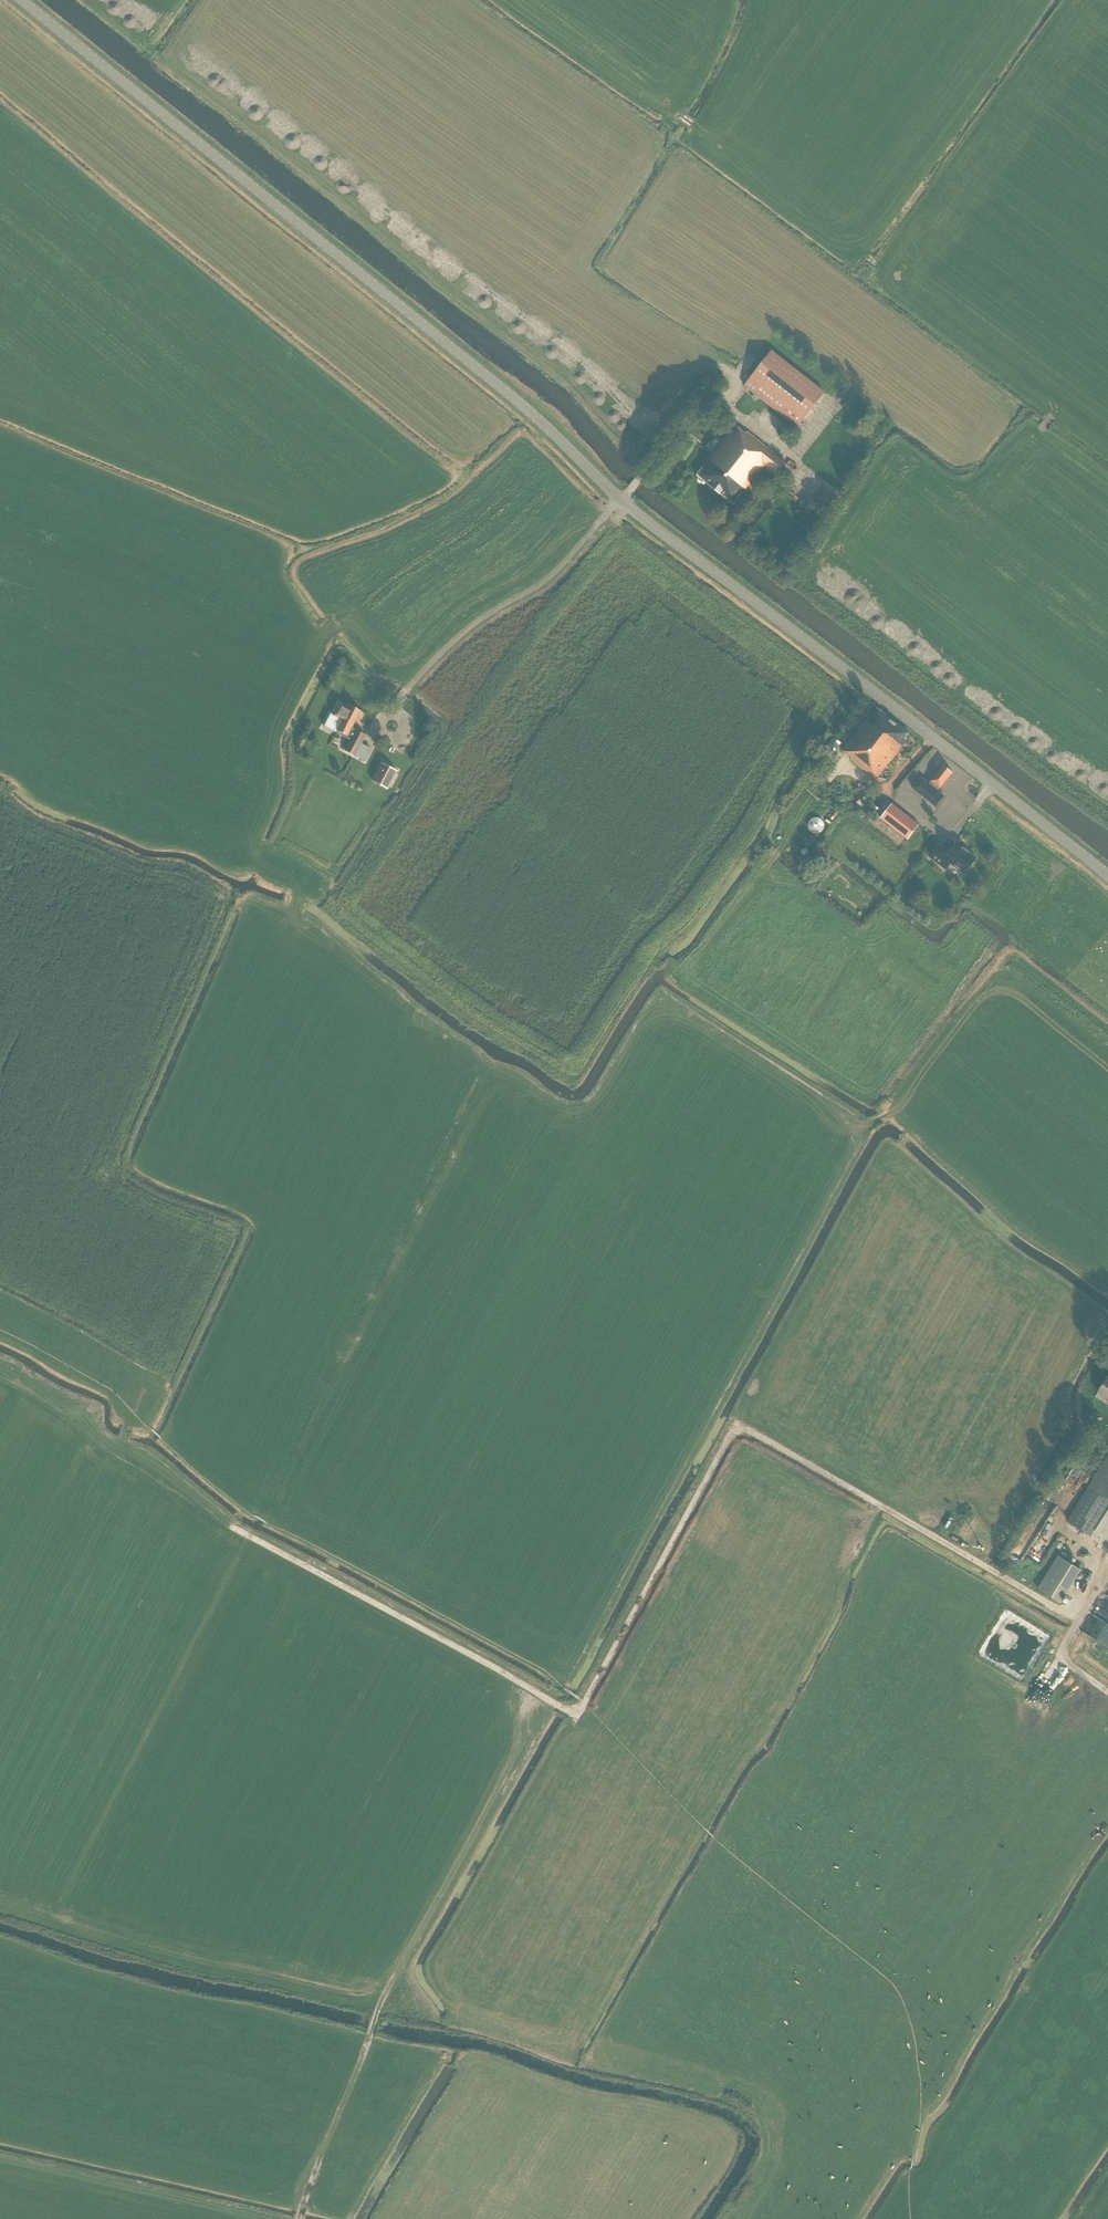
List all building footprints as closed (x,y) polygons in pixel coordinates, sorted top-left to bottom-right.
[(825,392),(772,350),(744,386),(797,428),(825,392)] [(776,476),(786,463),(747,432),(745,434),(736,427),(697,476),(698,477),(698,480),(702,483),(705,482),(734,505),(764,466),(776,476)] [(715,447),(721,440),(716,436),(711,443),(715,447)] [(332,715),(330,714),(324,725),(350,739),(345,750),(355,755),(365,735),(351,728),(360,711),(349,706),(348,708),(338,703),(332,715)] [(905,739),(909,734),(882,712),(882,711),(880,709),(879,710),(877,709),(865,723),(864,723),(842,750),(852,758),(850,760),(875,780),(907,740),(905,739)] [(834,751),(840,743),(834,738),(828,746),(834,751)] [(836,754),(831,749),(825,756),(831,761),(836,754)] [(396,771),(381,764),(372,780),(387,788),(396,771)] [(920,778),(913,787),(936,805),(945,795),(938,790),(940,787),(949,777),(953,771),(944,764),(934,777),(928,784),(920,778)] [(908,839),(919,824),(892,804),(881,818),(908,839)] [(977,858),(968,851),(967,852),(955,843),(948,852),(940,845),(930,857),(946,869),(951,863),(964,874),(977,858)] [(808,850),(808,849),(807,849),(807,848),(806,848),(805,848),(804,848),(803,848),(803,849),(802,849),(802,850),(801,850),(801,851),(801,852),(801,853),(801,854),(802,855),(803,856),(804,856),(805,856),(806,856),(807,856),(808,855),(808,854),(809,854),(809,853),(809,852),(809,851),(809,850),(808,850)] [(1107,1377),(1098,1392),(1107,1398),(1107,1377)] [(1068,1522),(1107,1547),(1107,1457),(1068,1522)] [(1081,1569),(1058,1555),(1037,1588),(1060,1602),(1081,1569)]
